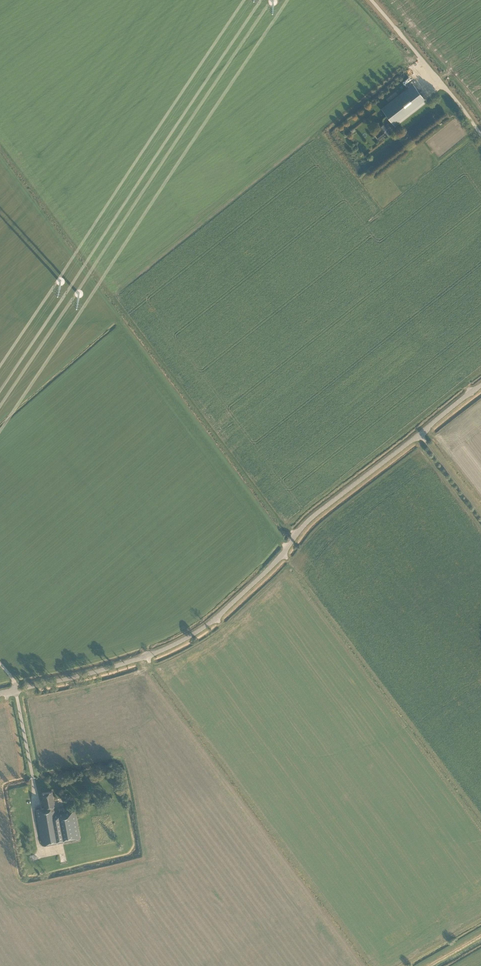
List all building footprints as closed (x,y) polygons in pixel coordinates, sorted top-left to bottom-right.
[(395,126),(427,101),(413,84),(382,109),(391,120),(386,124),(385,123),(378,128),(380,131),(376,134),(379,139),(383,136),(385,137),(392,132),(388,128),(394,124),(395,126)] [(60,812),(57,813),(52,791),(42,792),(45,808),(36,809),(44,845),(81,837),(75,809),(64,811),(64,807),(59,808),(60,812)]
